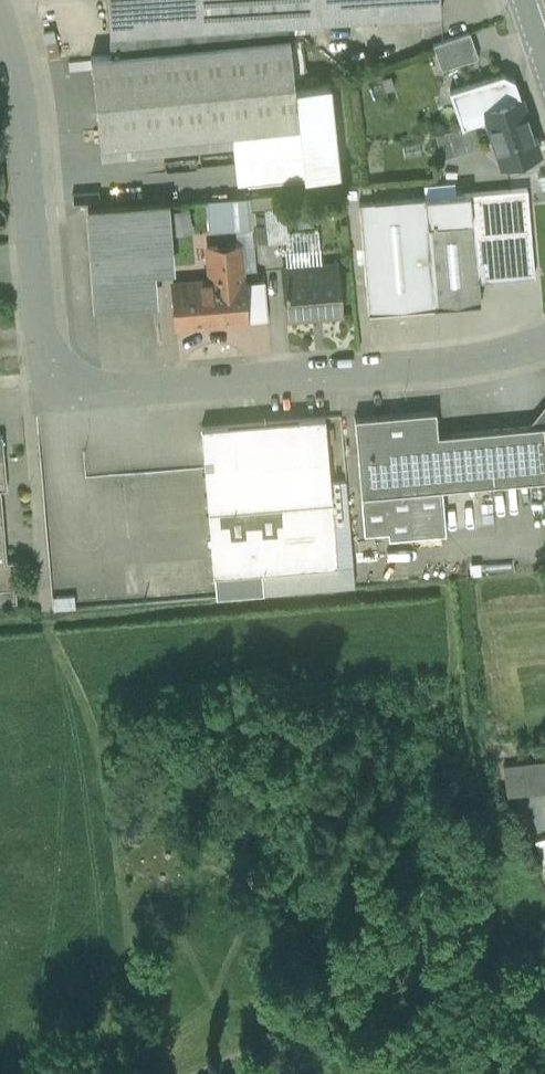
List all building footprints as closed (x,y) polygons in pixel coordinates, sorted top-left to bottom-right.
[(109,33),(286,22),(441,12),(440,0),(107,0),(109,33)] [(286,22),(109,33),(111,54),(288,36),(286,22)] [(469,31),(433,43),(441,68),(478,56),(469,31)] [(111,54),(91,56),(100,144),(298,124),(289,36),(288,36),(111,54)] [(501,73),(452,90),(463,125),(488,116),(486,108),(519,97),(520,96),(514,79),(501,73)] [(331,83),(295,87),(304,176),(340,172),(331,83)] [(538,152),(519,97),(486,108),(488,116),(504,164),(538,152)] [(473,122),(436,134),(444,158),(481,146),(473,122)] [(527,187),(469,192),(477,280),(534,275),(527,187)] [(469,192),(424,196),(434,305),(479,302),(477,280),(469,192)] [(424,196),(358,202),(368,312),(434,306),(434,305),(424,196)] [(210,232),(252,228),(250,210),(249,199),(207,202),(210,232)] [(96,293),(155,289),(153,267),(172,266),(170,235),(168,214),(167,203),(90,208),(96,293)] [(252,228),(253,243),(269,242),(266,208),(250,210),(252,228)] [(168,214),(170,235),(191,234),(189,212),(168,214)] [(240,245),(215,247),(218,286),(175,289),(177,327),(246,321),(243,283),(240,245)] [(338,264),(283,269),(287,317),(342,312),(338,264)] [(265,281),(243,283),(246,321),(268,319),(265,281)] [(529,426),(543,424),(544,443),(544,406),(529,426)] [(355,417),(364,531),(388,529),(389,536),(445,531),(442,488),(544,479),(544,443),(543,424),(529,426),(437,434),(434,410),(355,417)] [(202,427),(215,576),(338,566),(331,481),(326,417),(202,427)] [(338,566),(215,576),(217,597),(356,586),(347,480),(331,481),(338,566)] [(0,490),(0,589),(15,588),(13,562),(6,562),(0,490)] [(0,589),(0,604),(16,602),(15,588),(0,589)] [(504,766),(508,795),(544,791),(544,762),(504,766)]
